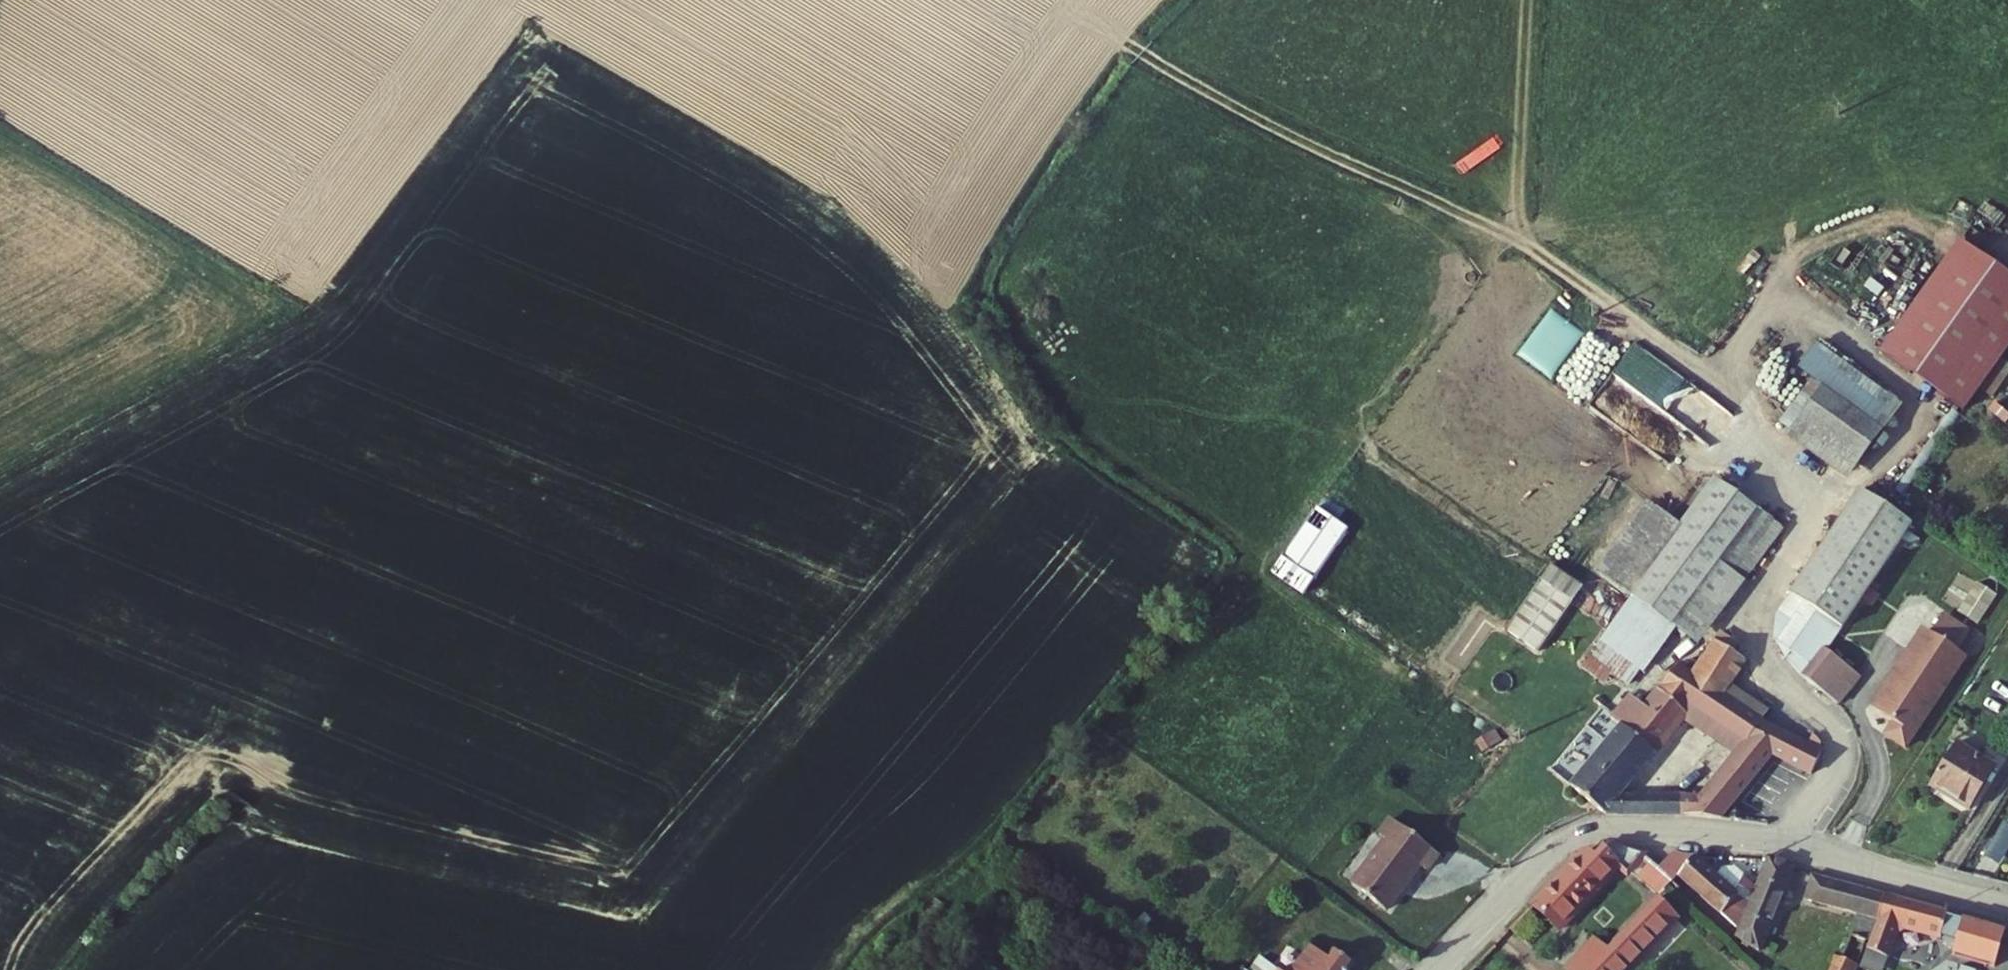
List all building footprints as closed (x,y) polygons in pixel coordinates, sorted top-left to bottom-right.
[(1968,414),(2003,364),(2007,357),(2007,276),(1967,246),(1887,355),(1968,414)] [(1522,352),(1554,375),(1587,330),(1556,307),(1522,352)] [(1615,372),(1592,402),(1670,460),(1693,430),(1615,372)] [(1822,376),(1785,435),(1848,475),(1885,417),(1822,376)] [(1634,597),(1680,631),(1690,639),(1777,525),(1719,481),(1634,597)] [(1325,505),(1307,492),(1259,560),(1293,584),(1341,517),(1325,505)] [(1802,636),(1822,651),(1884,557),(1893,544),(1843,513),(1772,619),(1770,640),(1774,651),(1784,661),(1802,636)] [(1553,561),(1508,627),(1541,649),(1585,583),(1553,561)] [(1961,607),(1980,621),(2000,592),(1981,578),(1961,607)] [(1601,640),(1647,673),(1680,631),(1634,597),(1601,640)] [(1968,633),(1942,616),(1931,633),(1957,650),(1968,633)] [(1931,633),(1926,630),(1874,710),(1895,723),(1886,736),(1906,748),(1966,656),(1957,650),(1931,633)] [(1802,636),(1784,661),(1819,686),(1837,660),(1822,651),(1802,636)] [(1621,729),(1576,786),(1571,793),(1606,819),(1654,818),(1657,799),(1624,797),(1682,720),(1735,753),(1703,801),(1690,819),(1722,822),(1770,755),(1815,780),(1827,756),(1813,746),(1822,733),(1799,719),(1792,730),(1789,734),(1779,728),(1743,705),(1748,696),(1732,685),(1749,661),(1718,639),(1694,672),(1682,663),(1644,712),(1628,734),(1621,729)] [(1633,692),(1647,673),(1601,640),(1588,658),(1612,676),(1615,678),(1633,692)] [(1606,684),(1612,676),(1588,658),(1582,666),(1606,684)] [(1858,675),(1837,660),(1819,686),(1840,701),(1858,675)] [(1644,712),(1631,703),(1615,724),(1621,729),(1628,734),(1644,712)] [(1792,730),(1782,724),(1779,728),(1789,734),(1792,730)] [(1953,744),(1942,759),(1981,787),(1992,769),(1953,744)] [(1942,759),(1926,786),(1966,810),(1981,787),(1942,759)] [(1675,819),(1690,819),(1703,801),(1657,799),(1654,818),(1675,819)] [(1730,824),(1743,825),(1744,821),(1743,815),(1738,812),(1730,818),(1730,824)] [(2007,854),(2007,820),(1988,854),(2003,863),(2007,854)] [(1440,857),(1393,822),(1381,838),(1387,843),(1354,888),(1389,913),(1422,868),(1428,873),(1440,857)] [(1538,911),(1562,933),(1620,867),(1629,873),(1644,857),(1618,847),(1606,849),(1597,861),(1589,854),(1538,911)] [(1676,852),(1661,871),(1675,884),(1676,885),(1682,879),(1737,929),(1756,888),(1745,879),(1734,892),(1699,860),(1676,852)] [(1661,871),(1650,859),(1644,857),(1629,873),(1659,900),(1675,884),(1661,871)] [(1772,861),(1735,943),(1759,954),(1796,872),(1772,861)] [(1831,969),(1860,969),(1881,919),(1886,899),(1813,880),(1806,908),(1853,921),(1831,969)] [(1886,899),(1881,919),(1867,963),(1869,963),(1890,969),(1891,969),(1892,969),(1904,934),(1941,944),(1948,915),(1886,899)] [(1682,919),(1659,900),(1613,953),(1606,948),(1587,969),(1636,969),(1682,919)] [(1953,953),(1997,965),(2007,929),(2007,927),(1965,914),(1953,953)] [(1575,966),(1581,969),(1587,969),(1606,948),(1597,940),(1575,966)] [(1353,966),(1331,950),(1324,959),(1305,945),(1287,969),(1350,969),(1353,966)] [(1236,969),(1273,969),(1250,952),(1236,969)]
